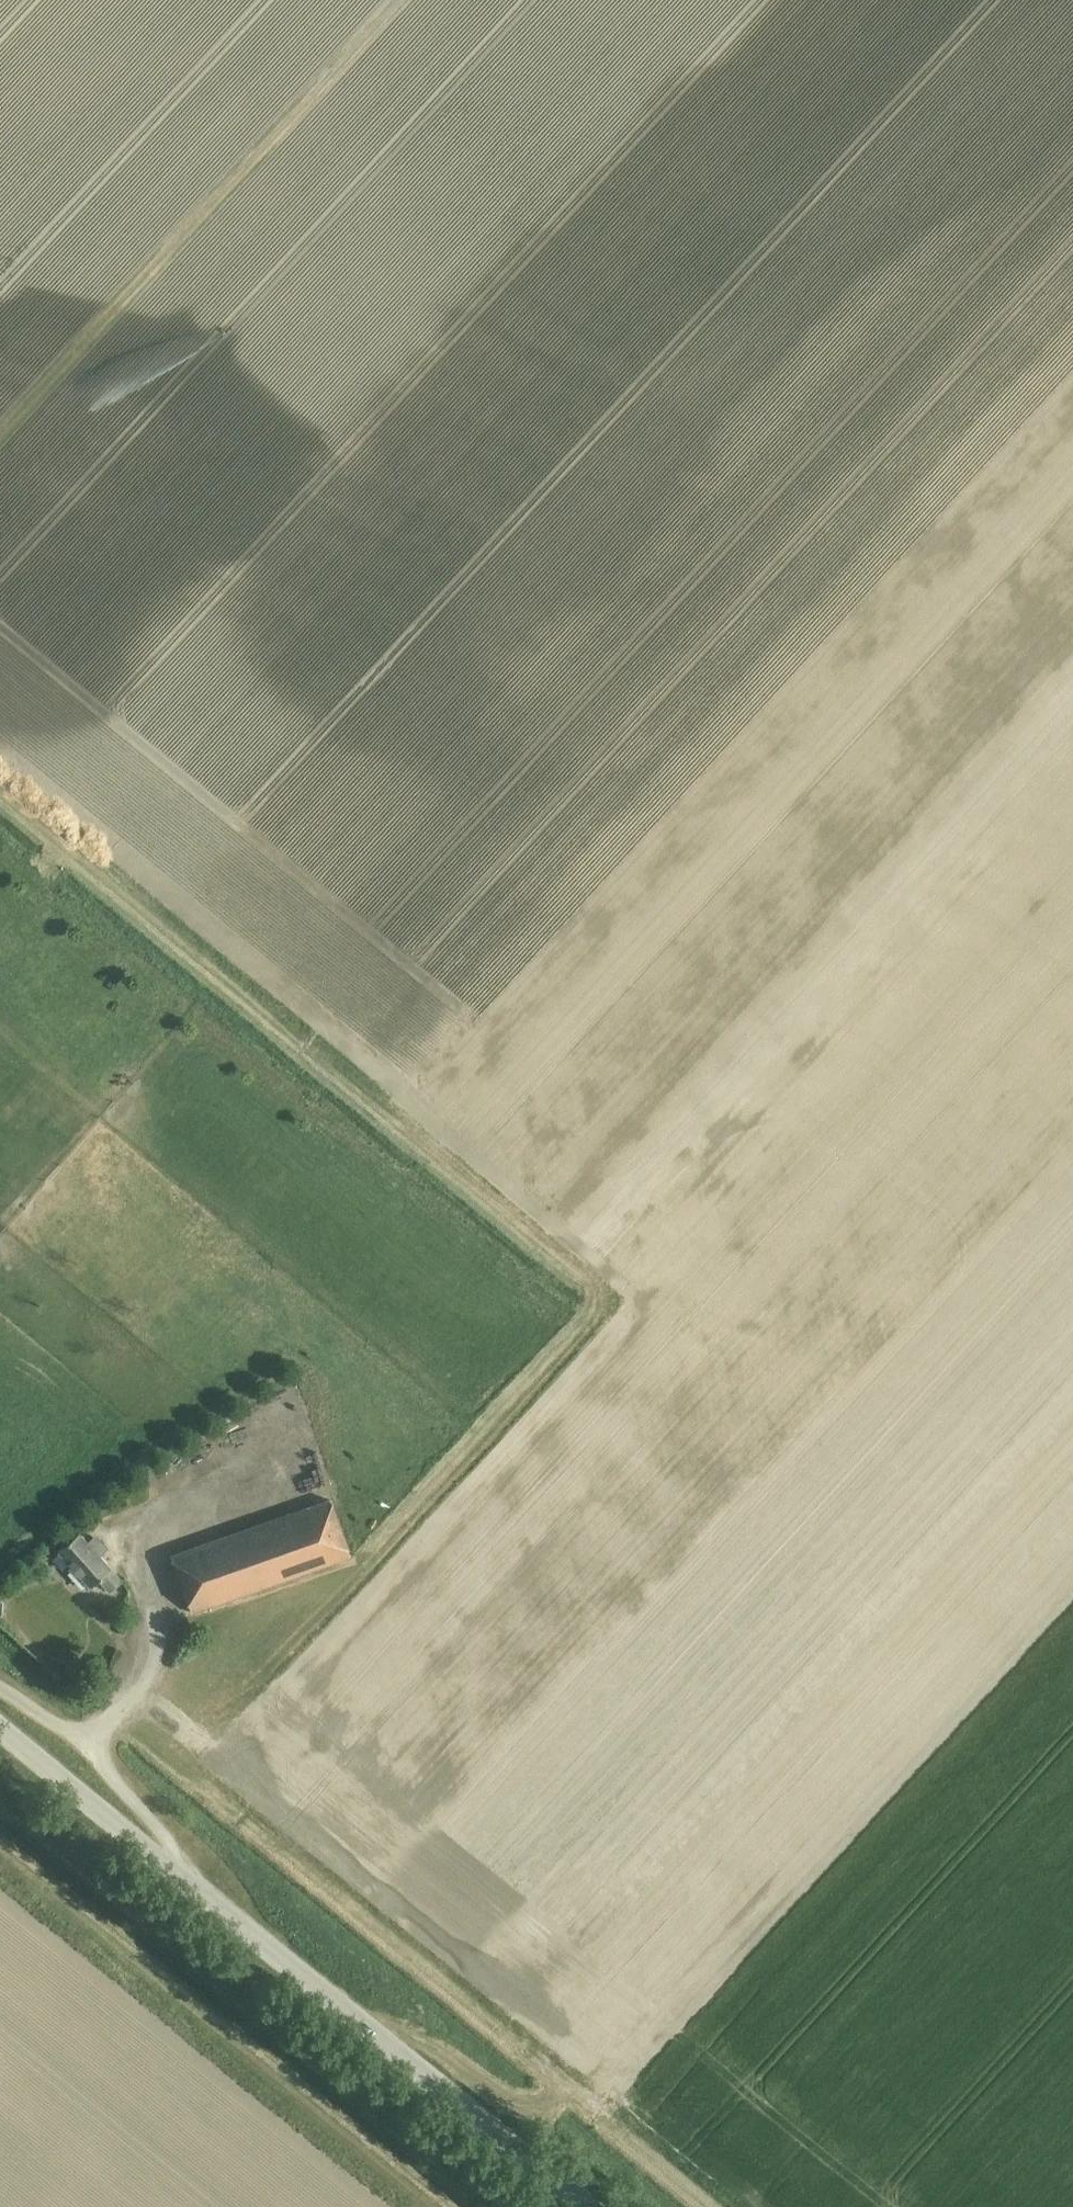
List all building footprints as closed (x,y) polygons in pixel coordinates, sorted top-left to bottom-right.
[(330,1500),(172,1557),(193,1614),(351,1556),(330,1500)] [(122,1581),(113,1570),(102,1557),(108,1552),(95,1537),(89,1543),(81,1533),(60,1552),(92,1588),(99,1582),(109,1593),(122,1581)]
